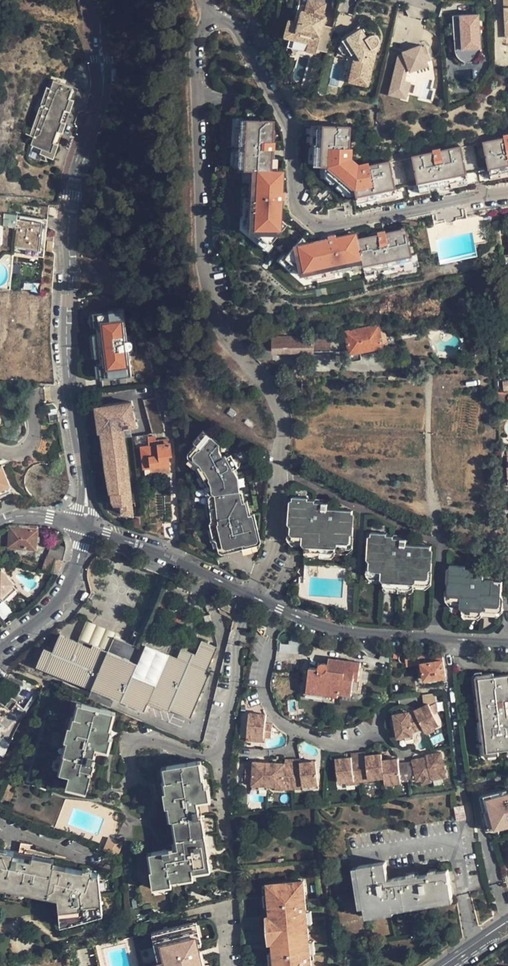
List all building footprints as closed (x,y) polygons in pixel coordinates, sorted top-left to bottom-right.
[(291,37),(289,44),(317,52),(319,47),(327,50),(334,26),(326,24),(328,15),(303,8),(300,20),(290,18),(285,35),(291,37)] [(483,46),(480,12),(462,13),(464,47),(483,46)] [(346,80),(370,86),(382,34),(347,26),(342,49),(352,51),(346,80)] [(429,64),(423,44),(404,50),(405,52),(398,54),(390,93),(408,97),(412,80),(406,79),(408,69),(411,70),(429,64)] [(50,90),(27,154),(47,162),(51,152),(49,152),(54,140),(55,140),(58,131),(57,130),(61,119),(62,119),(66,108),(65,107),(69,97),(50,90)] [(23,166),(47,175),(74,98),(69,97),(65,107),(66,108),(62,119),(61,119),(57,130),(58,131),(55,140),(54,140),(49,152),(51,152),(47,162),(27,154),(23,166)] [(270,249),(287,230),(281,225),(281,212),(278,212),(279,204),(284,204),(284,196),(282,196),(282,176),(268,176),(269,163),(269,155),(273,155),(273,147),(269,147),(270,127),(240,126),(238,126),(238,134),(237,155),(237,174),(237,175),(244,175),(249,175),(249,185),(248,204),(248,223),(247,233),(259,242),(269,251),(270,249)] [(347,151),(348,130),(315,129),(315,130),(314,149),(314,168),(325,169),(324,175),(349,196),(355,194),(358,205),(377,201),(395,197),(396,196),(389,164),(369,168),(368,166),(358,168),(350,161),(350,151),(347,151)] [(490,175),(500,173),(507,172),(507,131),(506,135),(498,136),(499,139),(483,142),(490,175)] [(464,146),(469,171),(479,169),(475,144),(464,146)] [(432,154),(412,159),(419,191),(429,189),(448,185),(466,181),(467,181),(460,148),(440,152),(440,150),(432,152),(432,154)] [(349,196),(324,175),(324,183),(331,189),(332,187),(336,190),(335,192),(342,197),(349,196)] [(467,186),(466,181),(448,185),(449,190),(467,186)] [(395,197),(377,201),(378,206),(396,202),(395,197)] [(14,226),(13,228),(38,231),(35,252),(12,250),(11,257),(42,260),(43,249),(43,243),(45,229),(14,226)] [(13,228),(12,250),(35,252),(38,231),(13,228)] [(310,249),(302,242),(286,262),(285,264),(295,272),(307,282),(316,280),(334,276),(354,272),(364,269),(366,275),(376,273),(395,269),(414,265),(412,258),(407,236),(403,237),(402,233),(386,237),(386,234),(377,236),(378,240),(371,242),(358,244),(357,238),(337,243),(336,239),(328,240),(329,244),(321,246),(310,249)] [(269,251),(259,242),(256,246),(268,257),(273,252),(270,249),(269,251)] [(417,257),(412,258),(414,265),(395,269),(397,274),(420,269),(417,257)] [(286,262),(283,260),(279,266),(292,277),(295,272),(285,264),(286,262)] [(334,276),(316,280),(317,285),(335,281),(334,276)] [(92,316),(100,381),(132,377),(124,312),(92,316)] [(214,332),(208,320),(206,321),(203,323),(209,335),(214,332)] [(272,354),(344,352),(346,363),(356,361),(355,352),(382,347),(380,334),(379,326),(346,332),(346,336),(272,337),(272,354)] [(386,333),(380,334),(382,347),(388,346),(386,333)] [(150,381),(145,361),(139,363),(143,382),(150,381)] [(143,402),(151,434),(164,432),(156,400),(143,402)] [(132,514),(132,510),(129,472),(124,430),(129,429),(129,428),(136,427),(135,419),(133,420),(132,403),(95,408),(102,459),(103,458),(107,495),(110,495),(111,503),(113,507),(119,505),(119,512),(122,515),(132,514)] [(217,443),(201,430),(191,441),(194,443),(189,449),(194,454),(191,457),(199,464),(197,465),(203,476),(205,475),(209,483),(213,516),(210,517),(215,538),(218,537),(220,551),(255,543),(252,529),(256,528),(253,513),(249,514),(246,500),(240,501),(237,490),(237,477),(231,469),(234,466),(228,454),(221,458),(217,449),(217,443)] [(150,439),(149,435),(135,437),(136,448),(141,447),(153,446),(169,443),(168,439),(153,441),(153,438),(150,439)] [(169,443),(153,446),(155,458),(168,456),(171,456),(169,443)] [(148,467),(152,467),(169,465),(168,456),(155,458),(153,446),(141,447),(142,458),(143,467),(148,467)] [(149,478),(148,467),(143,467),(142,458),(137,458),(140,479),(149,478)] [(9,484),(1,464),(0,464),(0,487),(9,484)] [(169,470),(169,465),(152,467),(153,474),(163,473),(163,471),(169,470)] [(0,487),(0,493),(11,489),(9,484),(0,487)] [(14,496),(11,489),(0,493),(0,502),(14,496)] [(327,503),(321,503),(314,502),(314,500),(307,499),(307,498),(291,497),(288,538),(302,539),(301,549),(333,551),(333,545),(349,546),(352,510),(326,508),(327,503)] [(36,548),(38,525),(23,525),(21,527),(10,525),(8,545),(36,548)] [(392,539),(393,536),(386,535),(386,534),(370,533),(367,574),(383,575),(383,585),(413,587),(413,582),(428,583),(430,547),(405,544),(405,540),(400,540),(392,539)] [(43,568),(59,573),(63,561),(47,556),(43,568)] [(485,575),(480,574),(473,573),(473,571),(466,570),(466,567),(450,566),(448,600),(461,601),(461,614),(481,616),(481,610),(501,611),(503,584),(485,582),(485,575)] [(11,585),(11,584),(0,571),(0,594),(11,585)] [(11,585),(0,594),(0,598),(1,599),(14,588),(11,585)] [(87,619),(78,637),(107,649),(108,649),(109,648),(116,631),(87,619)] [(195,652),(189,649),(181,646),(177,655),(170,651),(156,684),(132,674),(137,662),(108,650),(107,649),(78,637),(77,641),(59,634),(52,651),(45,648),(38,665),(63,675),(145,710),(149,702),(167,709),(170,711),(171,707),(192,715),(211,670),(207,668),(217,644),(202,638),(195,652)] [(304,651),(304,636),(292,636),(292,643),(281,643),(281,651),(304,651)] [(146,641),(137,662),(132,674),(156,684),(170,651),(146,641)] [(320,668),(310,667),(308,685),(328,688),(327,695),(339,697),(339,693),(351,695),(352,691),(360,693),(361,681),(358,680),(360,668),(361,663),(330,658),(328,669),(327,669),(327,667),(326,666),(324,665),(323,665),(322,665),(321,667),(320,668)] [(446,677),(443,660),(422,662),(425,679),(446,677)] [(469,679),(480,761),(507,757),(507,674),(469,679)] [(425,709),(417,713),(423,727),(426,732),(434,728),(440,726),(431,706),(437,703),(435,693),(422,694),(423,706),(425,709)] [(12,696),(7,703),(12,707),(17,700),(12,696)] [(17,700),(12,707),(7,703),(0,698),(0,740),(5,734),(10,737),(22,712),(25,706),(17,700)] [(76,700),(69,724),(74,726),(81,701),(76,700)] [(112,709),(81,701),(74,726),(69,724),(66,738),(71,739),(62,770),(69,772),(66,781),(87,787),(95,759),(91,758),(95,741),(107,743),(110,732),(112,726),(108,725),(112,709)] [(112,726),(116,711),(112,709),(108,725),(112,726)] [(394,714),(394,717),(397,734),(398,738),(405,736),(414,735),(413,733),(423,727),(417,713),(416,712),(414,713),(410,714),(410,711),(404,712),(394,714)] [(266,723),(267,714),(251,713),(249,736),(257,737),(264,738),(265,737),(271,738),(273,724),(266,723)] [(114,734),(110,732),(107,743),(95,741),(91,758),(95,759),(98,747),(110,750),(114,734)] [(3,753),(10,737),(5,734),(0,740),(0,752),(3,753)] [(57,769),(62,770),(71,739),(66,738),(57,769)] [(361,783),(358,752),(350,753),(351,757),(345,758),(345,760),(335,762),(338,782),(345,782),(353,781),(353,784),(361,783)] [(366,756),(365,752),(358,752),(361,783),(369,782),(369,779),(377,778),(384,777),(382,760),(381,757),(375,758),(375,754),(366,756)] [(412,761),(405,762),(407,780),(416,779),(417,781),(423,780),(431,778),(431,780),(446,777),(441,752),(425,755),(425,757),(426,760),(421,761),(420,758),(412,760),(412,761)] [(285,763),(270,762),(270,765),(268,786),(275,786),(284,787),(284,789),(293,789),(293,759),(285,759),(285,763)] [(301,763),(300,759),(293,759),(293,789),(303,789),(303,786),(319,784),(317,764),(311,765),(311,762),(301,763)] [(398,763),(398,759),(382,760),(384,777),(384,784),(393,783),(400,782),(400,780),(407,780),(405,762),(398,763)] [(260,785),(268,786),(270,765),(260,765),(260,762),(254,761),(254,764),(246,764),(245,783),(253,784),(253,785),(260,785)] [(176,804),(178,818),(181,817),(185,846),(178,847),(154,850),(157,868),(152,869),(154,881),(173,879),(180,878),(180,874),(195,872),(194,866),(211,864),(204,814),(201,814),(199,796),(209,794),(208,785),(207,776),(202,777),(199,762),(171,766),(174,788),(169,789),(171,805),(176,804)] [(165,767),(169,789),(174,788),(171,766),(165,767)] [(86,791),(87,787),(66,781),(65,785),(86,791)] [(214,785),(208,785),(209,794),(199,796),(201,814),(204,814),(203,800),(216,799),(214,785)] [(486,823),(507,817),(507,787),(482,794),(485,808),(482,809),(486,823)] [(466,818),(464,806),(456,807),(458,820),(466,818)] [(175,818),(178,847),(185,846),(181,817),(178,818),(175,818)] [(486,823),(487,829),(507,823),(507,817),(486,823)] [(110,837),(104,850),(121,856),(126,843),(110,837)] [(47,892),(54,864),(54,859),(5,849),(4,853),(0,853),(0,883),(47,892)] [(387,862),(359,866),(366,912),(394,908),(394,905),(453,896),(449,869),(429,873),(429,874),(419,876),(419,874),(389,879),(387,862)] [(57,895),(58,900),(61,919),(70,917),(70,923),(90,918),(89,910),(103,908),(99,873),(54,864),(47,892),(57,895)] [(212,869),(211,864),(194,866),(195,872),(212,869)] [(174,884),(173,879),(154,881),(154,887),(174,884)] [(270,884),(272,905),(273,915),(275,929),(276,943),(277,952),(278,964),(278,965),(314,965),(312,954),(311,942),(309,924),(308,911),(305,881),(270,884)] [(46,897),(47,892),(0,883),(0,887),(46,897)] [(104,914),(103,908),(89,910),(90,918),(104,914)] [(61,926),(70,923),(70,917),(61,919),(61,926)] [(159,931),(168,965),(202,965),(200,958),(190,960),(188,954),(198,951),(197,944),(200,944),(194,922),(159,931)] [(159,931),(153,932),(162,965),(168,965),(159,931)] [(200,958),(198,951),(188,954),(190,960),(200,958)]
